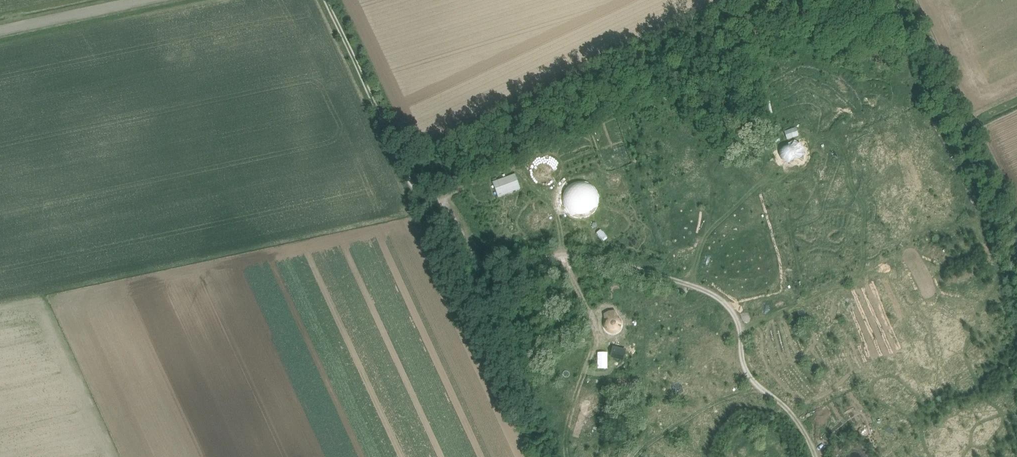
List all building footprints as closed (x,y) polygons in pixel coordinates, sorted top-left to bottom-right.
[(783,135),(786,135),(787,138),(788,141),(791,142),(794,143),(797,142),(800,141),(802,138),(803,135),(802,131),(800,129),(797,127),(794,126),(791,127),(789,129),(786,126),(784,130),(783,135)] [(498,180),(510,175),(507,169),(495,174),(498,180)] [(532,176),(529,170),(524,173),(521,178),(520,184),(521,190),(524,194),(529,198),(535,199),(541,198),(546,194),(541,189),(542,187),(543,184),(542,181),(545,180),(542,176),(540,178),(538,176),(535,176),(532,176)] [(592,436),(593,429),(579,427),(578,434),(592,436)]
